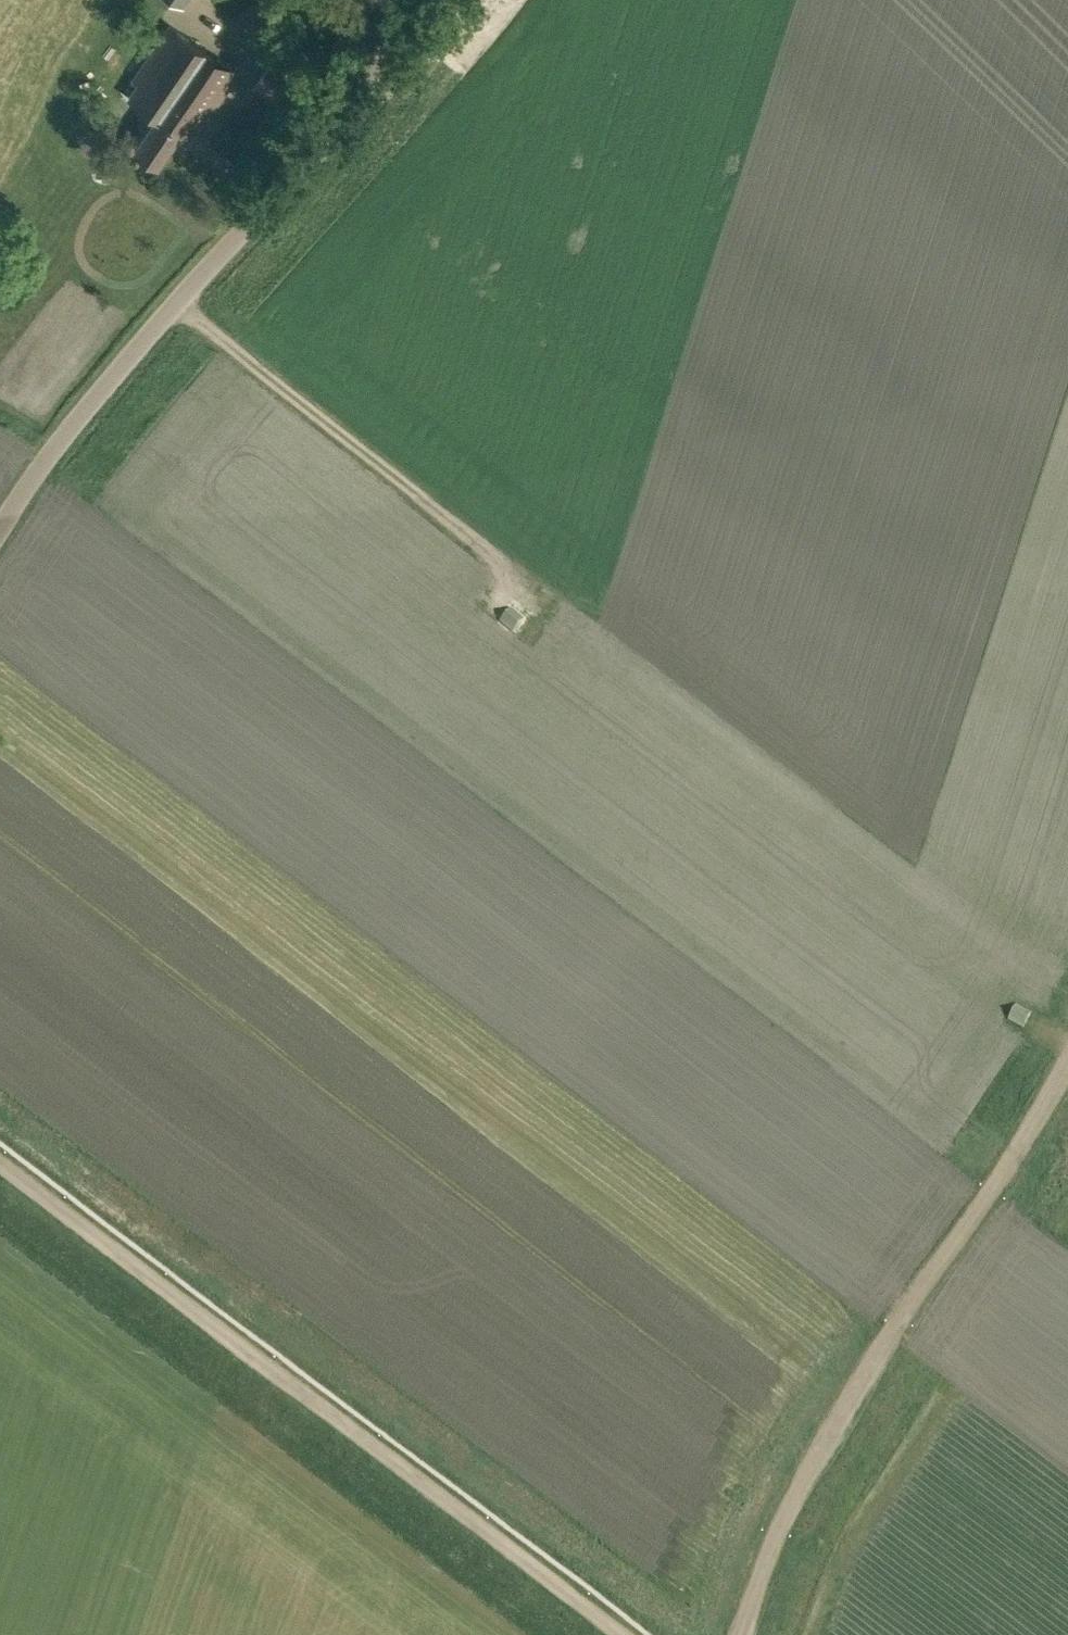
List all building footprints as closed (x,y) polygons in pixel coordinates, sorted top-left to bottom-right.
[(135,79),(140,82),(199,122),(202,118),(206,121),(240,71),(172,25),(135,79)] [(264,74),(289,91),(302,71),(277,55),(264,74)] [(199,122),(140,82),(130,97),(157,116),(136,147),(160,163),(181,131),(189,137),(199,122)] [(525,615),(511,604),(500,618),(513,629),(525,615)] [(1032,1011),(1017,1001),(1007,1016),(1022,1026),(1032,1011)]
